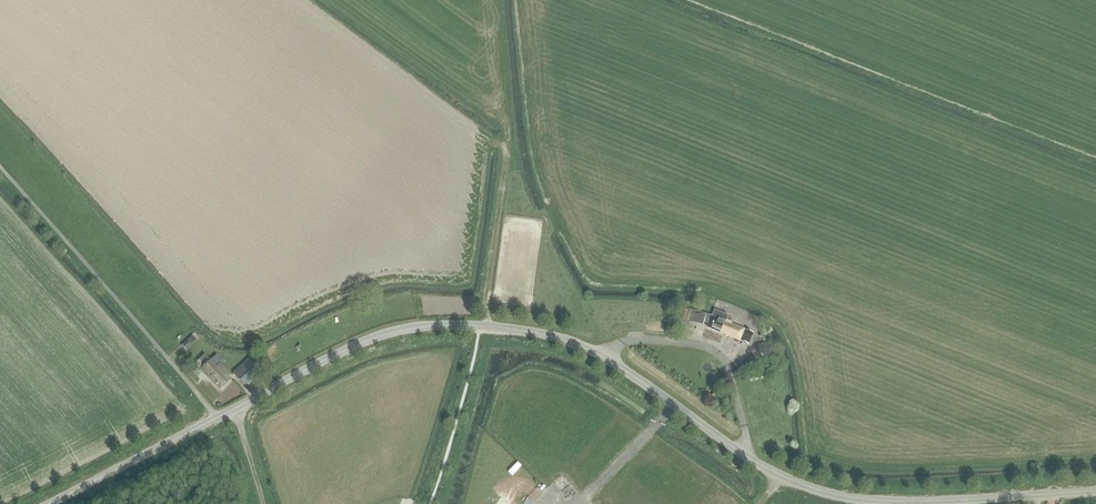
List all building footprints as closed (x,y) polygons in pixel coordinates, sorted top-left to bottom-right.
[(753,332),(744,329),(731,323),(732,322),(726,319),(728,315),(714,309),(711,315),(705,314),(705,313),(689,310),(687,321),(703,325),(703,322),(708,323),(706,327),(748,344),(753,332)] [(187,340),(181,345),(186,350),(191,345),(187,340)] [(770,349),(767,341),(755,345),(757,353),(770,349)] [(215,367),(208,361),(209,360),(204,354),(195,363),(220,388),(228,380),(226,378),(230,375),(219,364),(215,367)] [(245,386),(262,370),(250,356),(232,372),(245,386)] [(749,368),(758,364),(754,356),(745,360),(749,368)]
